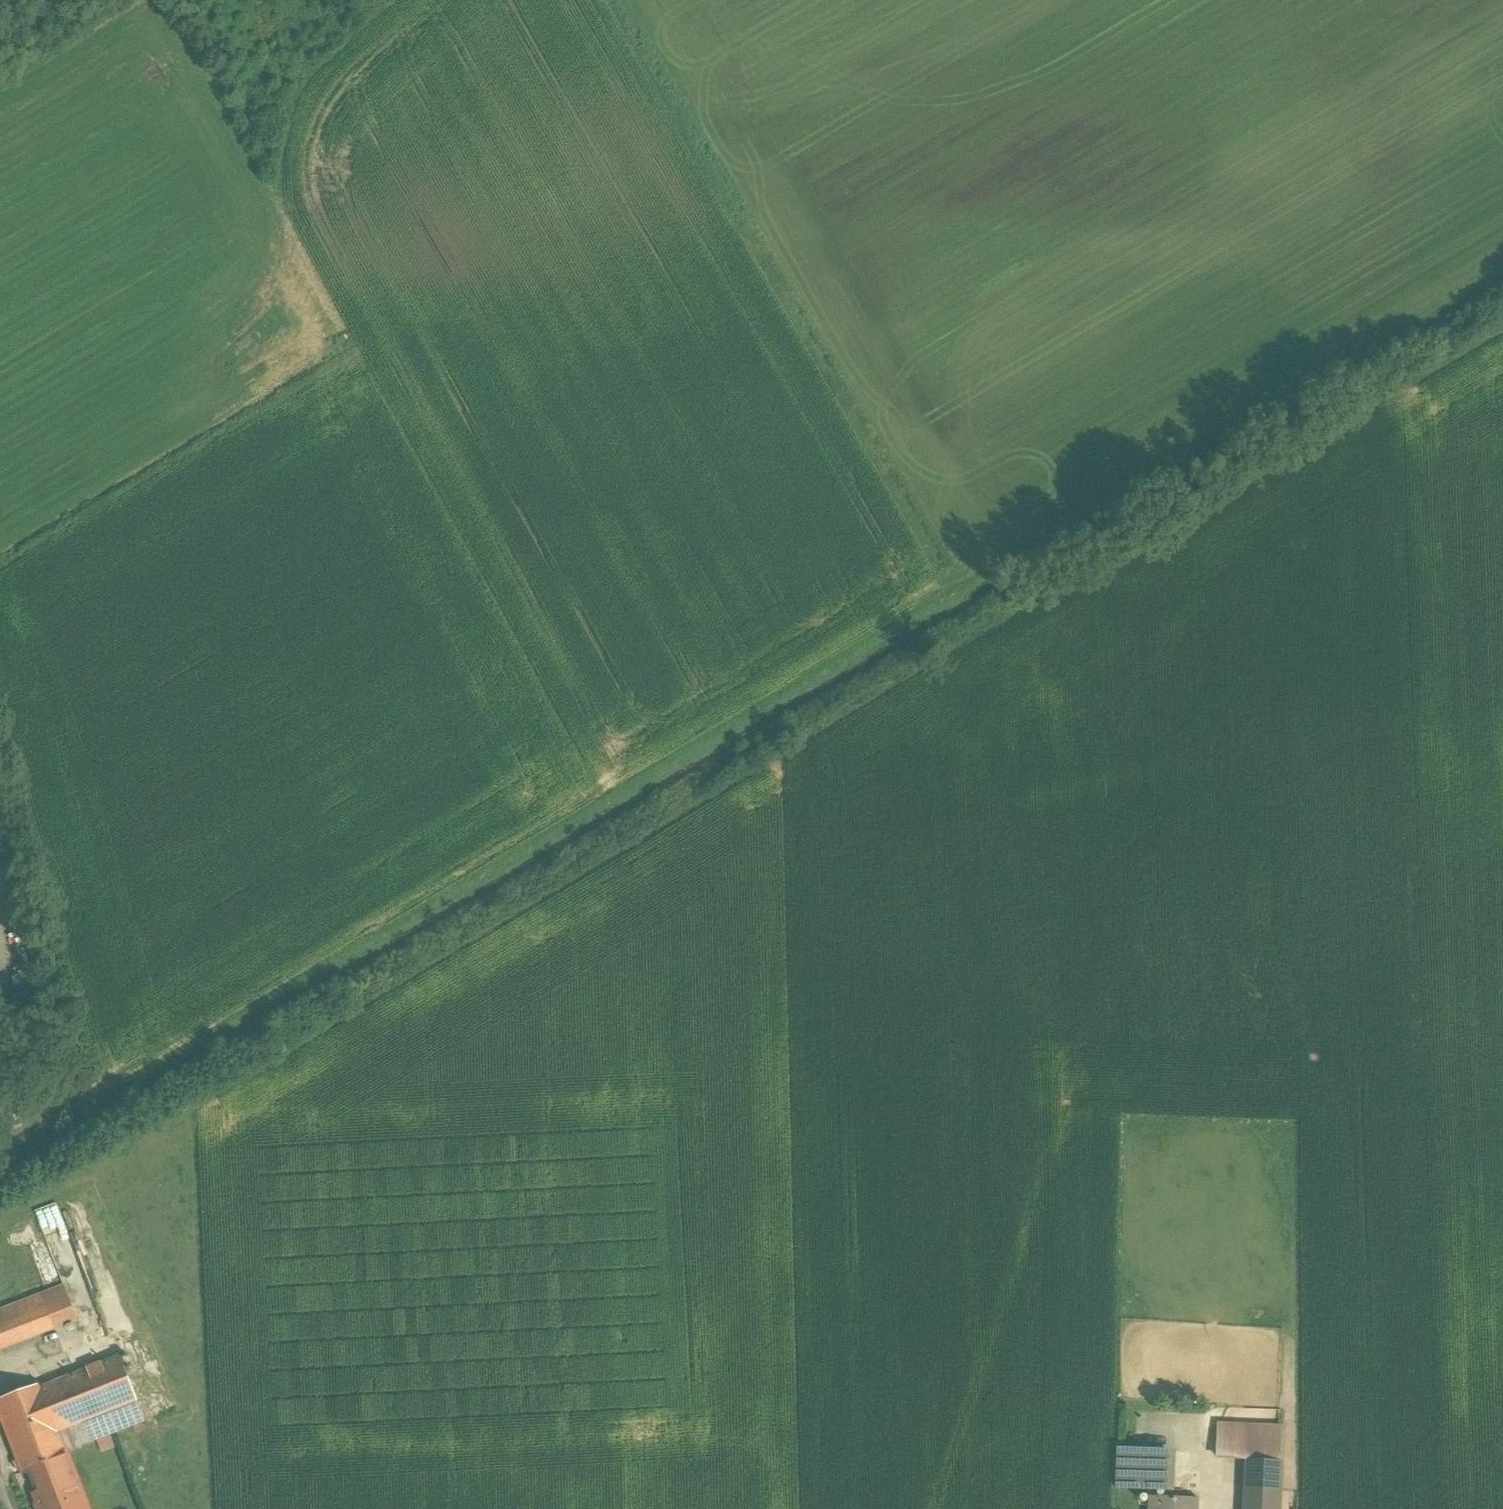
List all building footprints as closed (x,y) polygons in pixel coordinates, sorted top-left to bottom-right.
[(66,1288),(0,1313),(0,1350),(79,1319),(66,1288)] [(0,1401),(0,1412),(24,1473),(35,1469),(40,1483),(38,1484),(37,1486),(40,1494),(38,1496),(41,1505),(39,1508),(89,1508),(64,1448),(69,1450),(97,1440),(101,1452),(114,1447),(109,1435),(116,1432),(146,1421),(120,1356),(0,1401)] [(1218,1425),(1217,1456),(1248,1457),(1246,1508),(1280,1508),(1283,1427),(1218,1425)] [(1150,1496),(1150,1508),(1199,1508),(1200,1499),(1150,1496)]
